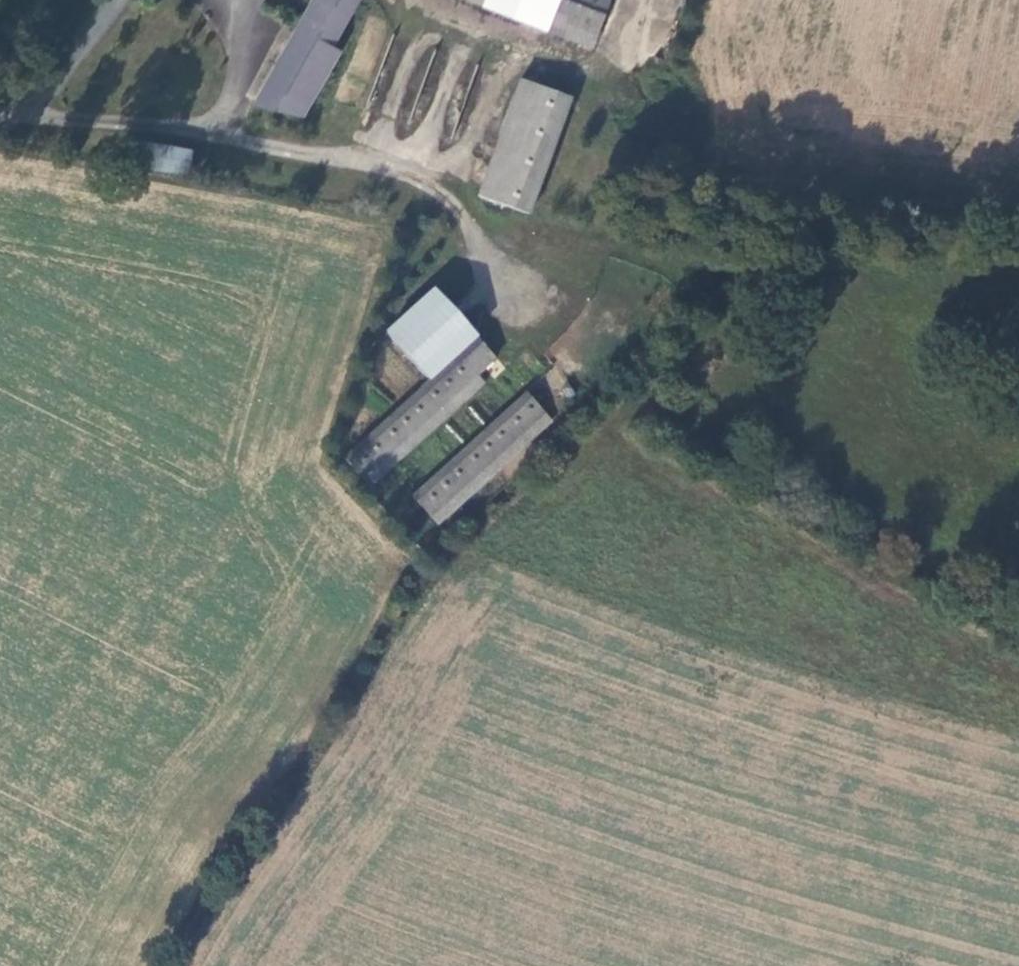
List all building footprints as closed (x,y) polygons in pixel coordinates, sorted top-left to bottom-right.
[(255,92),(301,101),(338,38),(333,35),(351,0),(306,0),(255,92)] [(593,20),(600,0),(538,0),(593,20)] [(516,75),(496,142),(550,151),(569,92),(516,75)] [(130,129),(127,151),(154,154),(151,172),(185,177),(190,137),(130,129)] [(533,207),(550,151),(496,142),(480,191),(533,207)] [(501,357),(478,332),(436,288),(389,331),(434,379),(349,456),(370,477),(501,357)] [(531,388),(418,492),(440,513),(553,409),(531,388)]
